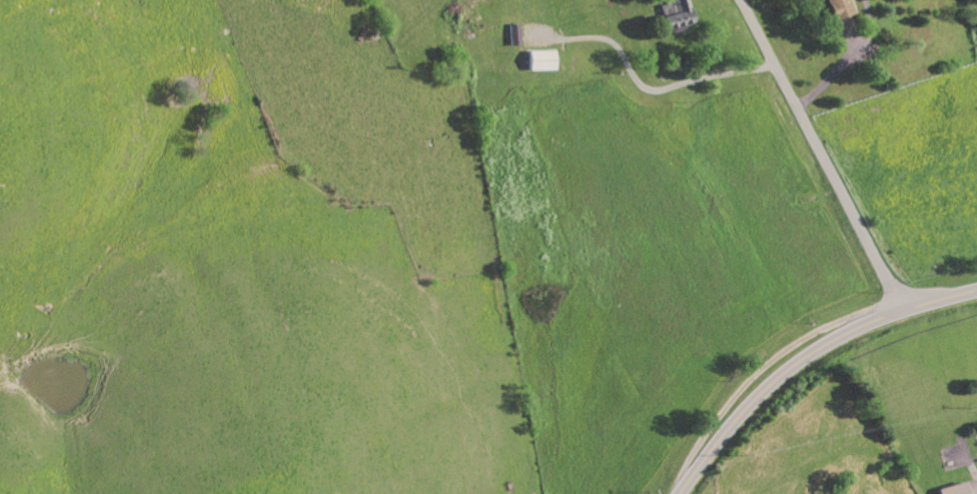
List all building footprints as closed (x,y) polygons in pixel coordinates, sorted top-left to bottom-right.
[(667,34),(692,30),(687,0),(669,0),(661,2),(667,34)] [(831,22),(852,16),(847,0),(825,0),(831,22)] [(554,52),(528,52),(528,72),(554,72),(554,52)] [(939,493),(967,493),(965,484),(938,490),(939,493)]
